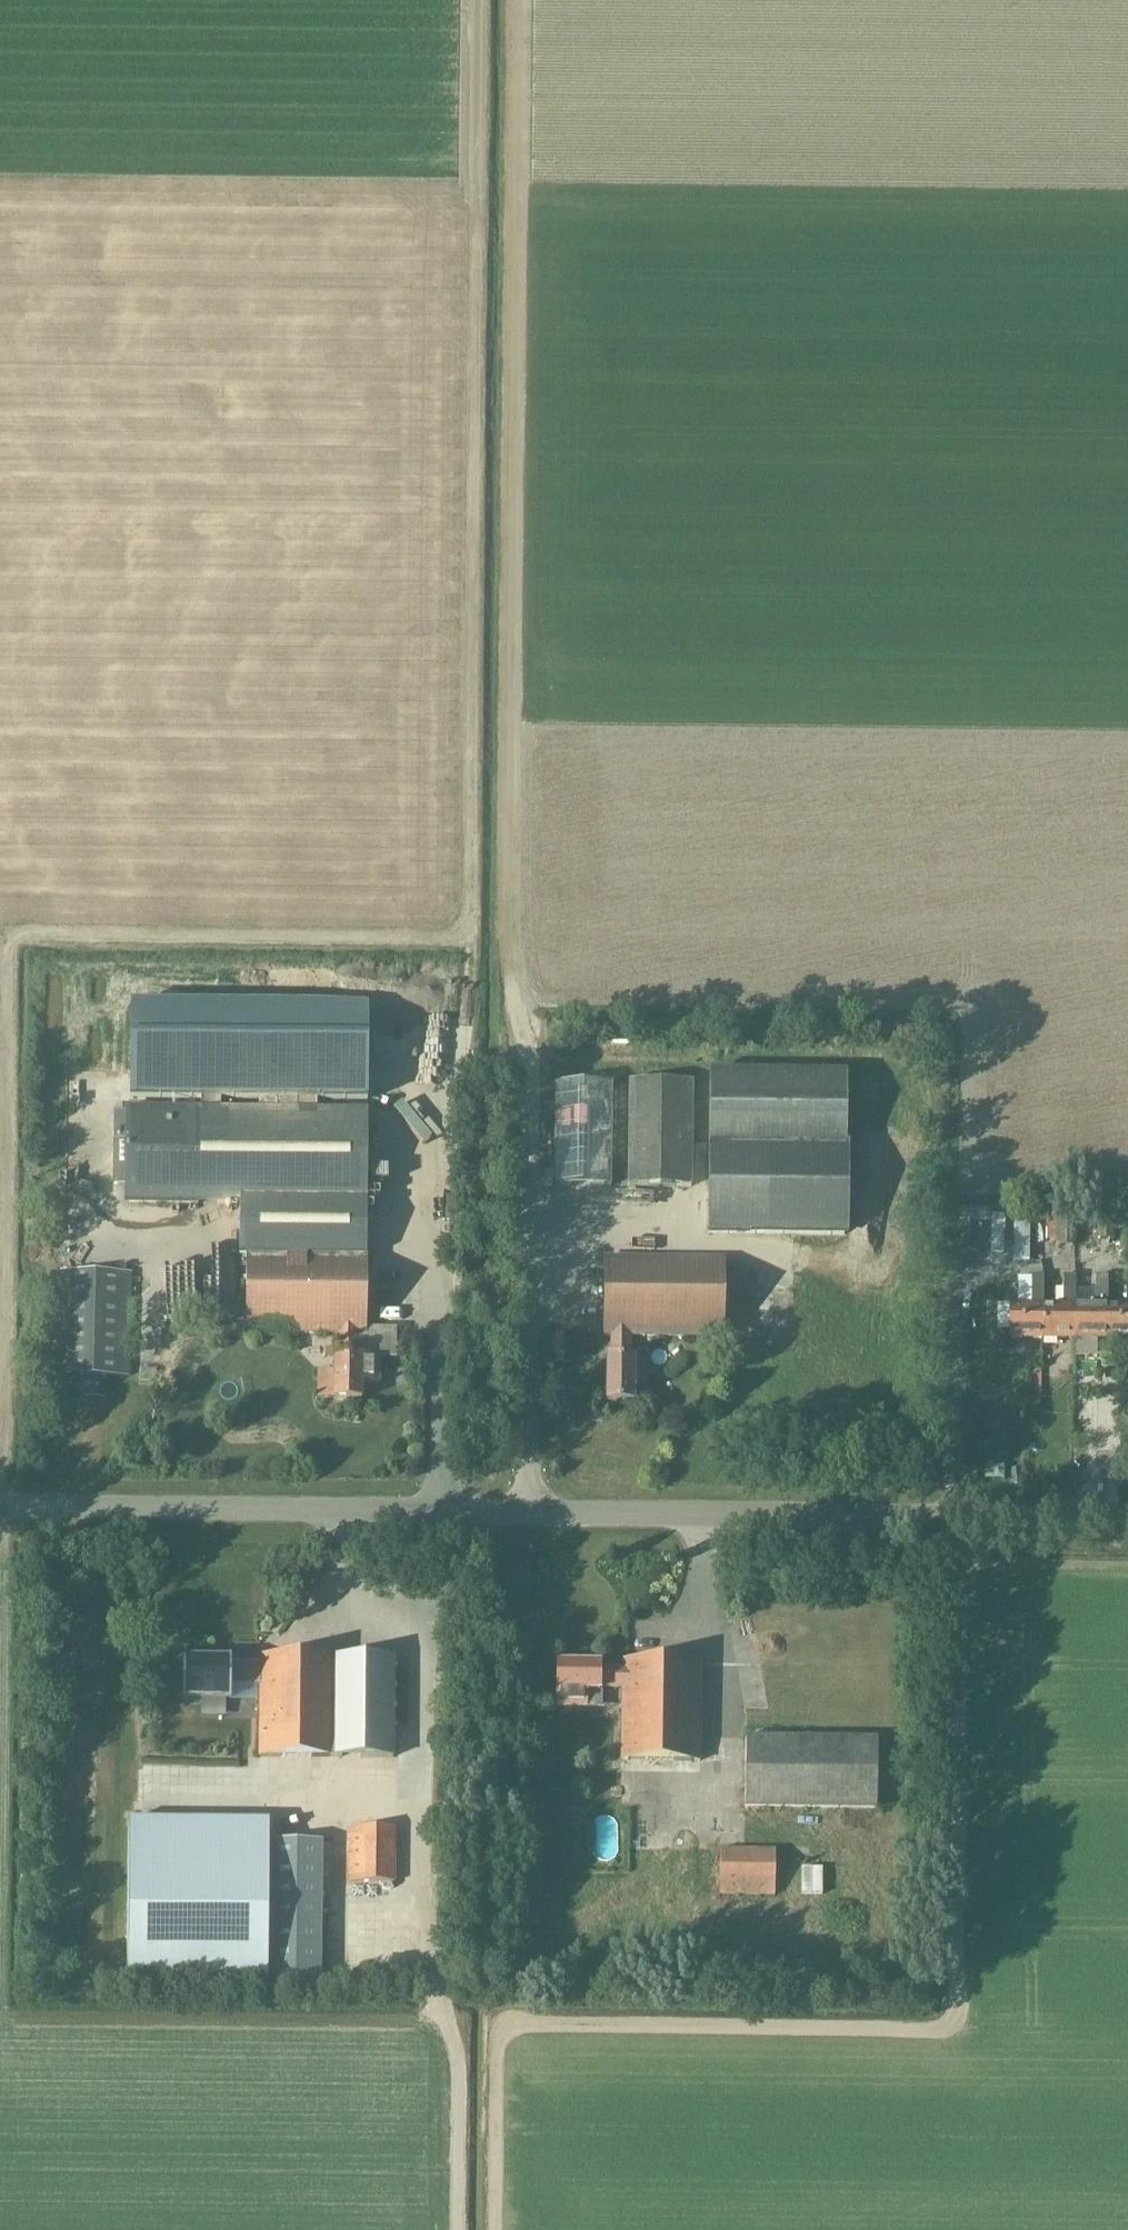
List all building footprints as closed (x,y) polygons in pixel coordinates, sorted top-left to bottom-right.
[(200,1112),(316,1113),(316,1100),(367,1100),(367,1011),(130,1009),(129,1098),(200,1099),(200,1112)] [(846,1074),(757,1073),(711,1072),(708,1232),(844,1234),(846,1074)] [(630,1080),(629,1185),(691,1186),(693,1081),(630,1080)] [(555,1083),(553,1184),(611,1185),(613,1084),(555,1083)] [(200,1112),(114,1111),(113,1184),(128,1184),(128,1202),(239,1203),(239,1254),(246,1254),(246,1332),(337,1333),(337,1355),(333,1355),(333,1399),(361,1399),(361,1383),(378,1383),(378,1357),(364,1357),(367,1113),(366,1113),(366,1103),(348,1103),(348,1113),(316,1113),(200,1112)] [(975,1252),(976,1223),(959,1223),(958,1252),(975,1252)] [(1031,1250),(1030,1268),(1099,1270),(1100,1233),(1055,1232),(1055,1251),(1031,1250)] [(631,1357),(631,1336),(723,1337),(724,1258),(605,1257),(604,1336),(611,1336),(611,1358),(607,1358),(606,1401),(634,1401),(634,1385),(646,1385),(646,1358),(631,1357)] [(130,1376),(132,1272),(59,1271),(57,1375),(80,1376),(80,1397),(106,1398),(106,1376),(130,1376)] [(1044,1291),(1043,1275),(1031,1275),(1031,1291),(1030,1304),(1010,1304),(1009,1338),(1042,1338),(1043,1304),(1044,1291)] [(1044,1304),(1042,1338),(1074,1338),(1075,1304),(1076,1291),(1075,1275),(1063,1275),(1063,1304),(1044,1304)] [(1074,1338),(1107,1338),(1107,1305),(1108,1275),(1096,1275),(1094,1304),(1075,1304),(1074,1338)] [(1107,1338),(1127,1338),(1127,1289),(1127,1291),(1126,1291),(1126,1305),(1107,1305),(1107,1338)] [(316,1375),(315,1401),(332,1401),(333,1376),(316,1375)] [(258,1684),(258,1756),(337,1756),(337,1657),(258,1657),(258,1664),(258,1684)] [(395,1657),(337,1657),(337,1756),(394,1756),(395,1657)] [(258,1684),(258,1664),(229,1664),(229,1660),(182,1660),(181,1700),(229,1700),(229,1684),(258,1684)] [(587,1691),(600,1691),(600,1688),(622,1688),(621,1760),(700,1761),(701,1662),(623,1661),(622,1670),(600,1670),(600,1663),(557,1663),(556,1706),(586,1707),(587,1691)] [(746,1739),(745,1806),(877,1808),(877,1740),(746,1739)] [(127,1821),(126,1982),(263,1983),(264,1822),(127,1821)] [(395,1899),(395,1827),(349,1827),(349,1881),(368,1881),(368,1899),(395,1899)] [(271,1842),(271,1988),(320,1989),(320,1843),(271,1842)] [(775,1895),(776,1850),(720,1848),(719,1894),(775,1895)]
